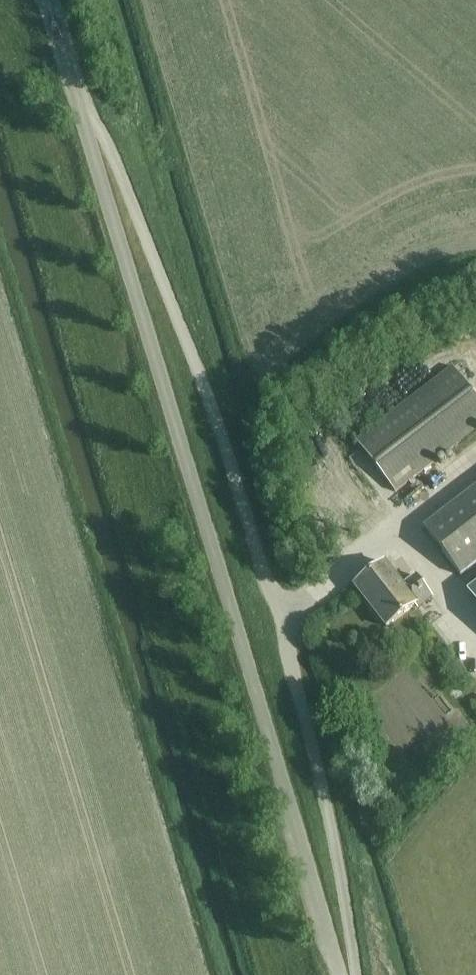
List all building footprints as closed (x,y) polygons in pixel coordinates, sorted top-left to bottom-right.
[(355,442),(395,492),(475,429),(475,398),(452,367),(355,442)] [(475,562),(475,486),(422,528),(459,575),(475,562)] [(385,563),(355,586),(386,625),(415,601),(418,605),(431,595),(415,576),(403,586),(385,563)]
